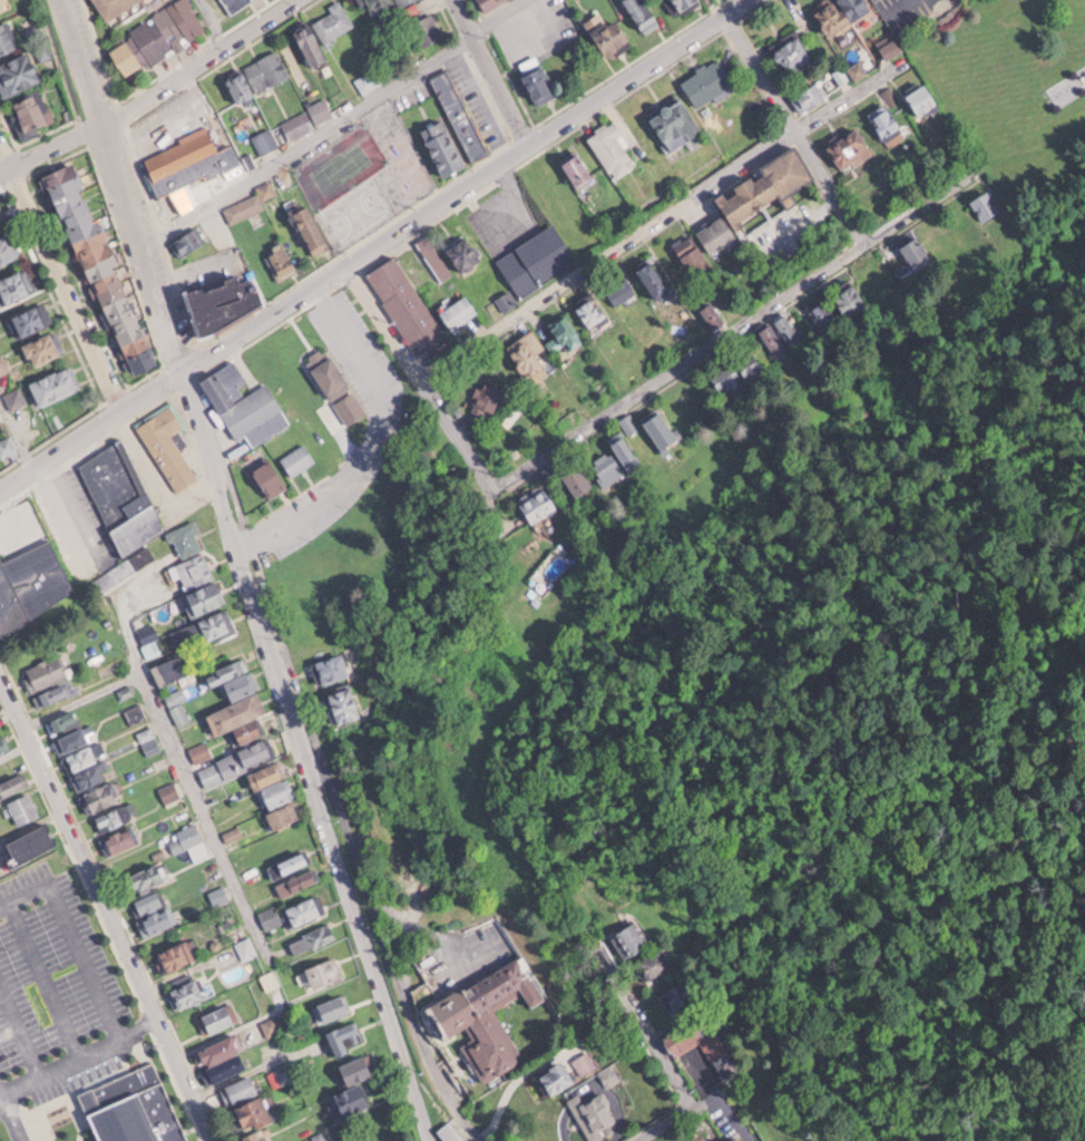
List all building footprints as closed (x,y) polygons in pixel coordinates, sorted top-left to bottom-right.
[(107,19),(139,0),(96,0),(107,19)] [(127,76),(208,32),(191,0),(183,0),(108,41),(127,76)] [(233,14),(255,0),(224,0),(233,14)] [(355,26),(343,0),(339,0),(329,5),(332,12),(296,29),(313,66),(331,58),(323,41),(355,26)] [(408,0),(370,0),(376,14),(408,0)] [(485,10),(507,0),(481,0),(485,10)] [(647,0),(624,0),(646,33),(662,22),(647,0)] [(678,17),(700,0),(665,0),(678,17)] [(832,35),(872,9),(866,0),(833,0),(816,11),(832,35)] [(608,57),(633,41),(617,15),(608,20),(602,11),(586,21),(608,57)] [(411,20),(419,46),(444,39),(436,13),(411,20)] [(8,19),(0,23),(0,56),(22,44),(8,19)] [(816,56),(797,33),(774,51),(792,75),(816,56)] [(292,77),(279,49),(226,73),(239,101),(292,77)] [(43,79),(31,50),(0,63),(0,79),(7,95),(43,79)] [(559,94),(540,54),(524,62),(527,68),(522,70),(538,104),(559,94)] [(355,78),(364,93),(387,80),(387,79),(403,70),(394,55),(355,78)] [(700,109),(738,88),(720,56),(682,78),(700,109)] [(849,67),(856,77),(866,71),(859,61),(849,67)] [(451,67),(434,75),(469,160),(487,153),(451,67)] [(792,98),(802,113),(828,95),(818,80),(792,98)] [(939,102),(926,82),(907,94),(920,114),(939,102)] [(43,89),(10,103),(25,136),(58,121),(43,89)] [(650,110),(671,151),(704,134),(683,93),(650,110)] [(334,114),(325,96),(309,105),(318,122),(334,114)] [(870,120),(891,140),(908,123),(886,102),(870,120)] [(315,126),(306,109),(282,122),(291,139),(315,126)] [(422,129),(445,176),(468,164),(444,118),(422,129)] [(613,121),(588,135),(613,178),(638,164),(613,121)] [(168,219),(198,205),(190,189),(179,194),(177,191),(241,161),(233,143),(219,149),(209,126),(140,158),(168,219)] [(262,154),(280,145),(270,126),(253,135),(262,154)] [(828,145),(841,165),(871,146),(858,126),(828,145)] [(734,226),(759,213),(764,221),(771,217),(763,203),(779,194),(786,208),(799,201),(793,190),(816,178),(798,144),(759,165),(762,171),(717,196),(734,226)] [(579,188),(595,177),(576,147),(560,157),(579,188)] [(45,173),(130,377),(160,364),(75,161),(45,173)] [(559,213),(580,200),(564,173),(543,186),(559,213)] [(277,194),(271,180),(257,186),(259,192),(224,206),(230,222),(266,207),(263,200),(277,194)] [(981,220),(1000,210),(989,189),(970,199),(981,220)] [(331,246),(312,203),(296,210),(315,253),(331,246)] [(738,236),(722,213),(697,230),(713,253),(738,236)] [(518,293),(577,260),(556,223),(497,256),(518,293)] [(204,241),(195,227),(173,242),(182,256),(204,241)] [(710,264),(694,232),(675,241),(691,273),(710,264)] [(0,238),(0,264),(21,255),(12,233),(0,238)] [(419,238),(438,279),(450,274),(431,233),(419,238)] [(483,261),(470,234),(448,245),(461,271),(483,261)] [(900,245),(912,266),(931,255),(918,234),(900,245)] [(278,280),(298,270),(285,241),(265,250),(278,280)] [(397,254),(367,272),(415,354),(445,337),(397,254)] [(638,268),(658,297),(671,287),(652,259),(638,268)] [(897,292),(883,266),(865,275),(880,302),(897,292)] [(35,290),(25,268),(0,279),(0,284),(8,302),(35,290)] [(603,286),(617,304),(636,290),(623,272),(603,286)] [(258,275),(244,280),(242,273),(186,291),(200,333),(269,311),(258,275)] [(835,295),(849,320),(869,308),(855,283),(835,295)] [(573,303),(590,327),(608,314),(591,290),(573,303)] [(451,328),(479,313),(468,294),(441,310),(451,328)] [(825,332),(840,320),(821,296),(806,307),(825,332)] [(55,322),(45,300),(10,316),(20,338),(55,322)] [(725,320),(711,301),(700,308),(713,327),(725,320)] [(758,328),(773,357),(801,342),(785,310),(772,317),(773,321),(758,328)] [(557,357),(584,340),(566,314),(550,325),(557,335),(547,341),(557,357)] [(546,347),(533,327),(507,344),(530,379),(547,367),(538,352),(546,347)] [(64,355),(56,331),(24,342),(32,365),(64,355)] [(711,374),(723,398),(748,386),(766,377),(754,352),(711,374)] [(355,390),(334,355),(312,368),(333,403),(355,390)] [(286,412),(268,381),(246,393),(241,384),(248,381),(236,360),(203,378),(237,440),(286,412)] [(31,383),(42,406),(83,387),(72,364),(31,383)] [(13,408),(26,402),(19,387),(6,393),(13,408)] [(199,479),(173,434),(184,427),(172,405),(138,425),(178,491),(199,479)] [(679,437),(660,409),(644,420),(662,448),(679,437)] [(612,443),(630,472),(642,464),(624,435),(612,443)] [(4,459),(18,452),(10,436),(0,441),(0,450),(4,459)] [(129,441),(81,459),(118,553),(165,534),(129,441)] [(281,459),(293,476),(316,460),(304,442),(281,459)] [(590,463),(604,486),(625,472),(610,449),(590,463)] [(272,497),(289,485),(270,459),(254,472),(272,497)] [(563,474),(577,496),(594,485),(580,463),(563,474)] [(532,521),(557,506),(546,487),(521,502),(532,521)] [(103,585),(93,561),(66,571),(56,547),(75,539),(56,494),(36,502),(51,541),(4,560),(1,554),(0,554),(0,599),(2,605),(0,605),(0,626),(103,585)] [(205,550),(197,521),(171,529),(180,557),(205,550)] [(184,587),(214,579),(208,554),(170,564),(174,578),(181,575),(184,587)] [(184,593),(190,615),(227,605),(221,583),(184,593)] [(172,631),(177,643),(205,632),(208,641),(236,630),(228,609),(172,631)] [(162,649),(155,636),(158,634),(153,623),(137,631),(150,655),(162,649)] [(162,687),(192,671),(183,652),(152,667),(162,687)] [(343,652),(316,661),(323,683),(350,675),(343,652)] [(38,707),(76,694),(62,654),(24,667),(38,707)] [(257,688),(241,658),(208,675),(214,686),(222,682),(232,701),(257,688)] [(326,694),(336,724),(362,715),(352,685),(326,694)] [(209,712),(217,734),(235,727),(241,744),(263,736),(256,716),(268,712),(261,693),(209,712)] [(191,719),(183,701),(171,707),(179,724),(191,719)] [(46,721),(53,736),(82,722),(75,708),(46,721)] [(61,755),(92,740),(85,726),(54,740),(61,755)] [(12,748),(2,731),(0,732),(0,755),(12,748)] [(240,749),(247,766),(274,755),(266,738),(240,749)] [(212,754),(206,741),(191,748),(196,761),(212,754)] [(65,758),(72,773),(100,759),(93,744),(65,758)] [(226,779),(221,761),(200,767),(205,786),(226,779)] [(250,772),(256,790),(258,789),(266,809),(293,799),(279,761),(250,772)] [(75,773),(80,789),(110,780),(105,763),(75,773)] [(22,772),(0,783),(0,800),(28,786),(22,772)] [(182,795),(175,781),(161,788),(168,802),(182,795)] [(91,814),(120,800),(111,782),(82,796),(91,814)] [(41,816),(31,792),(8,802),(19,826),(41,816)] [(136,818),(130,803),(96,816),(102,831),(136,818)] [(297,818),(289,803),(268,816),(276,830),(297,818)] [(176,830),(179,836),(169,840),(174,854),(189,847),(195,860),(210,853),(197,822),(176,830)] [(58,847),(49,825),(5,843),(14,866),(58,847)] [(137,845),(132,829),(108,836),(112,852),(137,845)] [(312,866),(307,851),(270,864),(275,878),(312,866)] [(136,891),(170,880),(164,863),(130,874),(136,891)] [(284,897),(320,880),(314,867),(277,884),(284,897)] [(222,886),(210,891),(215,902),(227,897),(222,886)] [(165,903),(158,890),(134,903),(141,916),(165,903)] [(294,927),(323,914),(315,895),(286,908),(294,927)] [(260,912),(267,928),(283,922),(275,905),(260,912)] [(142,918),(147,934),(175,924),(170,909),(142,918)] [(290,941),(298,956),(337,936),(329,921),(290,941)] [(650,944),(635,922),(613,937),(629,959),(650,944)] [(243,959),(257,953),(250,936),(236,941),(243,959)] [(155,955),(165,974),(194,960),(185,941),(155,955)] [(646,979),(670,969),(662,951),(638,962),(646,979)] [(522,1061),(493,1009),(524,992),(532,1006),(548,997),(525,954),(436,1002),(456,1040),(460,1039),(484,1082),(522,1061)] [(310,991),(345,977),(336,956),(301,971),(310,991)] [(181,1009),(207,997),(198,977),(172,990),(181,1009)] [(674,1015),(699,999),(685,978),(661,995),(674,1015)] [(350,1012),(343,994),(319,1004),(327,1022),(350,1012)] [(198,1017),(207,1035),(237,1022),(228,1003),(198,1017)] [(707,1013),(664,1035),(675,1056),(703,1042),(722,1077),(737,1069),(707,1013)] [(363,1048),(358,1023),(328,1029),(333,1054),(363,1048)] [(195,1050),(201,1067),(203,1067),(210,1084),(248,1069),(241,1050),(246,1048),(240,1033),(195,1050)] [(596,1065),(587,1050),(572,1059),(581,1074),(596,1065)] [(341,1065),(349,1086),(375,1075),(366,1055),(341,1065)] [(154,1059),(80,1092),(103,1140),(191,1140),(154,1059)] [(538,1076),(552,1096),(576,1080),(563,1060),(538,1076)] [(295,1076),(289,1062),(275,1069),(281,1082),(295,1076)] [(229,1105),(260,1091),(252,1074),(221,1088),(229,1105)] [(372,1106),(361,1083),(335,1097),(346,1119),(372,1106)] [(590,1140),(595,1140),(607,1136),(603,1128),(618,1121),(605,1093),(585,1102),(581,1094),(571,1099),(590,1140)] [(263,1125),(275,1120),(265,1095),(235,1108),(246,1133),(242,1135),(245,1140),(270,1140),(263,1125)] [(450,1120),(438,1129),(447,1140),(467,1140),(450,1120)] [(743,1132),(725,1140),(747,1140),(743,1132)]
